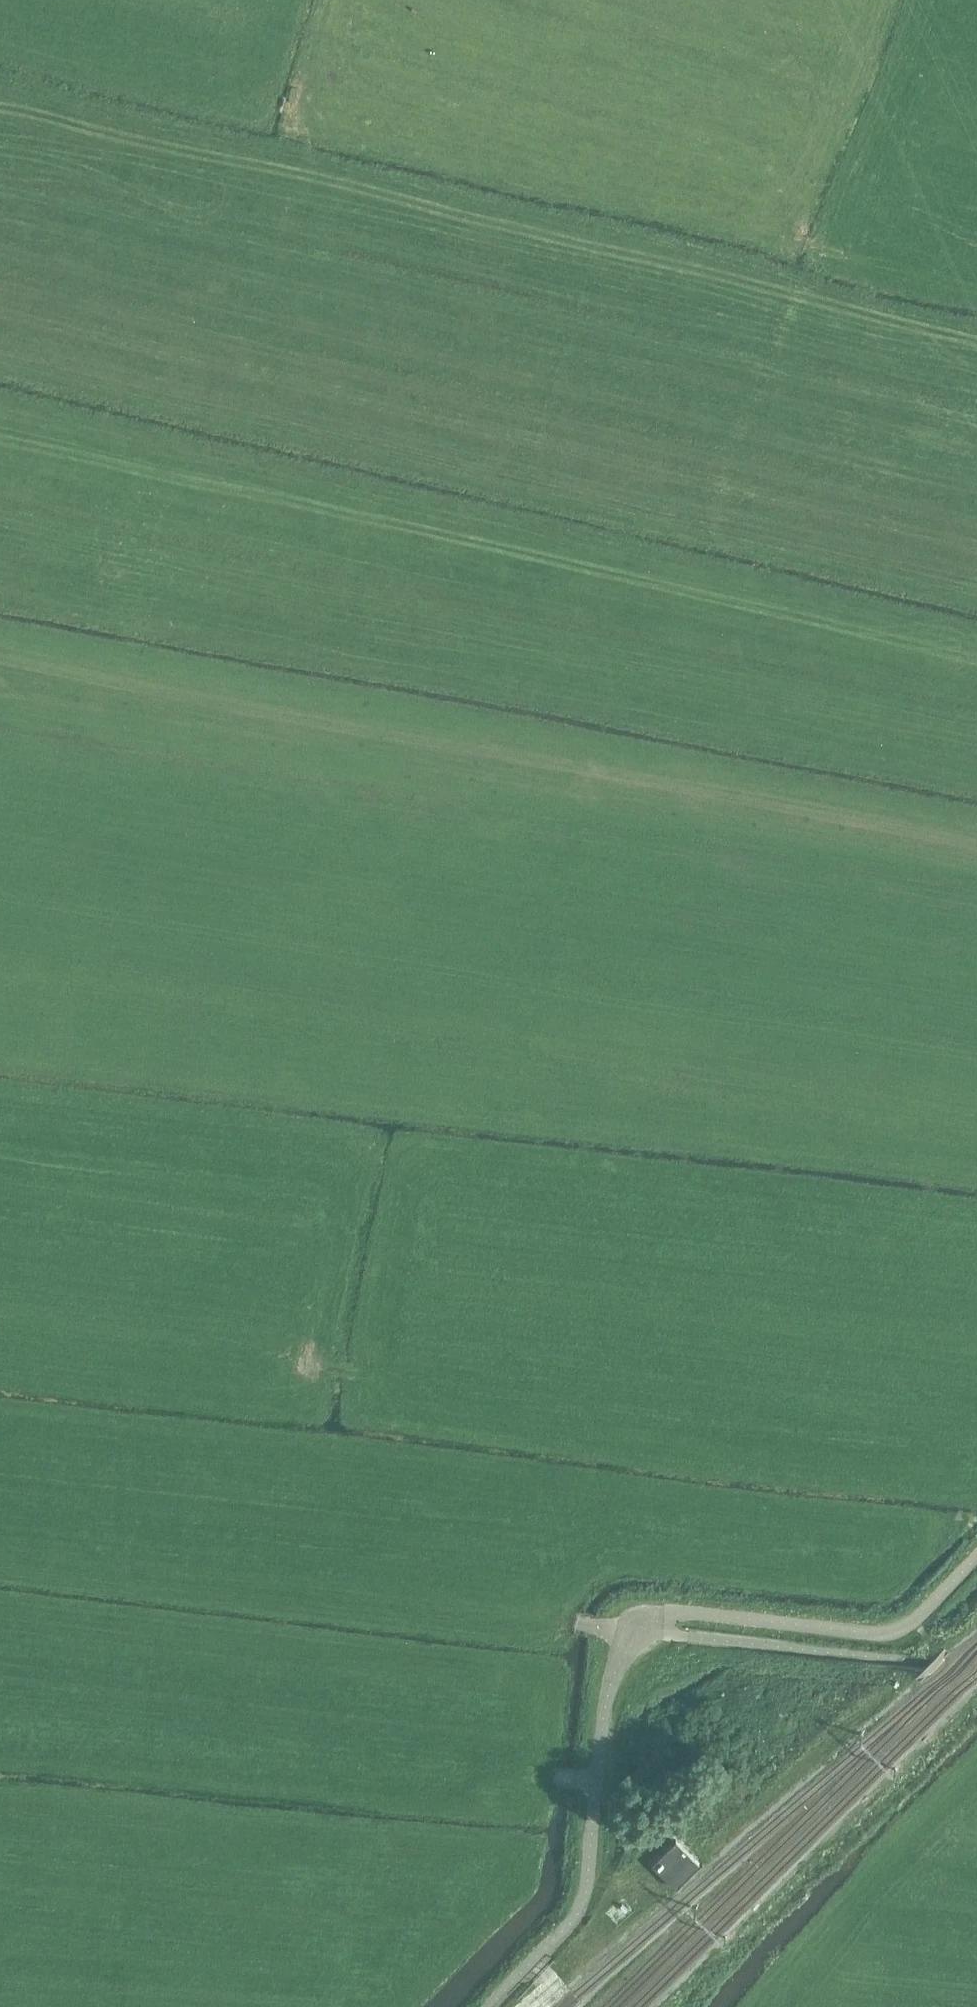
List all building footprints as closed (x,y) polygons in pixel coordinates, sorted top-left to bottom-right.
[(676,1840),(653,1864),(677,1887),(700,1864),(676,1840)] [(618,1903),(607,1911),(616,1923),(627,1916),(618,1903)]
